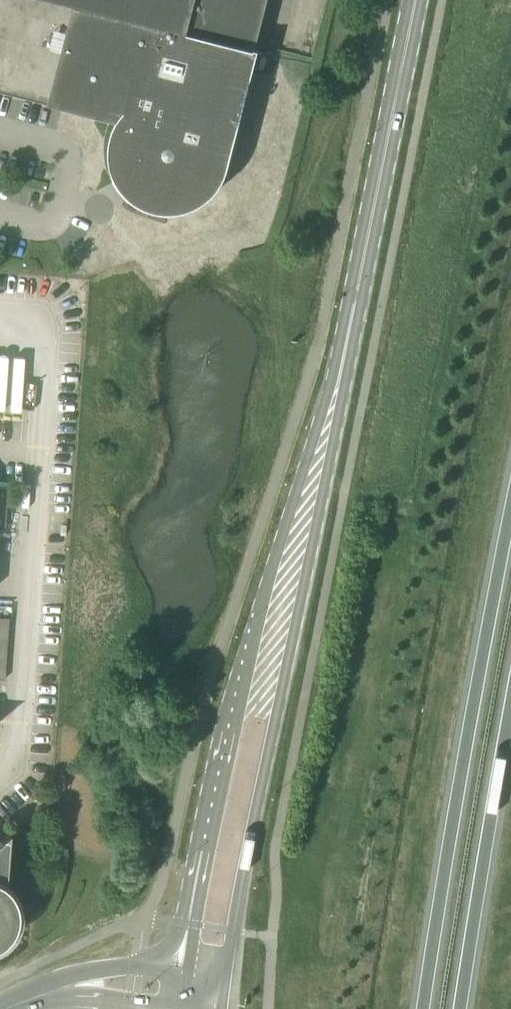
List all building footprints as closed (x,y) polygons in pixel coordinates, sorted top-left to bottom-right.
[(121,122),(115,135),(113,149),(114,163),(118,175),(125,186),(135,196),(146,203),(158,207),(172,208),(185,206),(197,201),(208,193),(218,182),(224,169),(267,0),(0,0),(0,91),(121,122)] [(15,637),(15,617),(0,617),(0,637),(15,637)] [(1,950),(4,948),(7,946),(9,944),(12,941),(14,939),(15,936),(17,933),(18,930),(19,926),(20,923),(20,920),(20,916),(20,913),(19,910),(18,906),(17,903),(15,900),(14,897),(12,895),(9,892),(7,890),(11,835),(0,845),(0,951),(1,950)]
